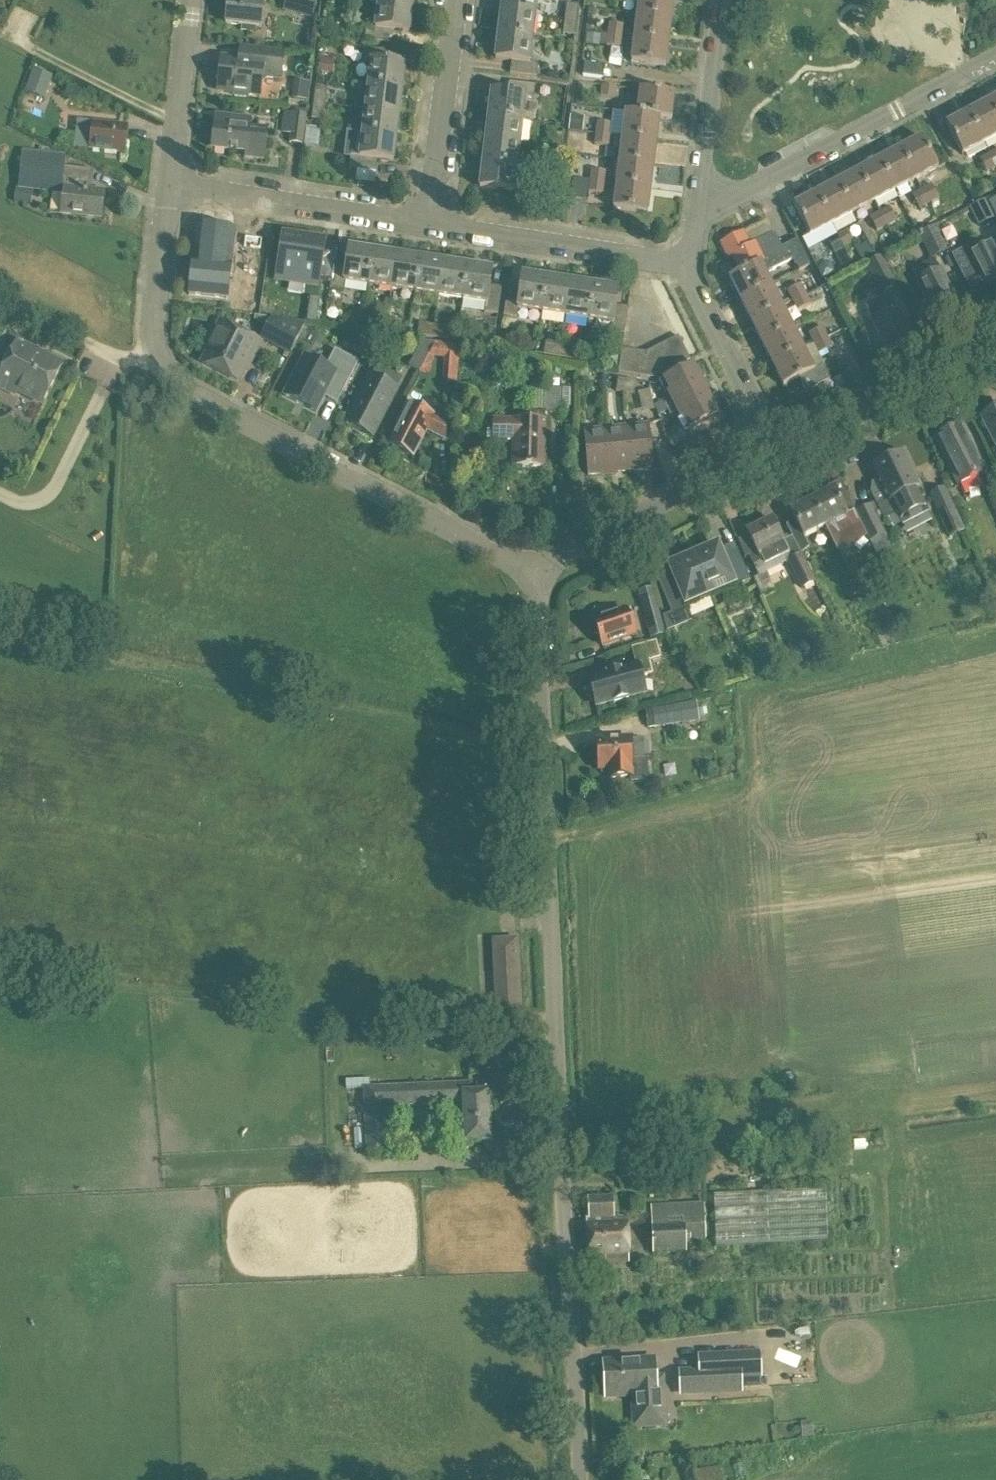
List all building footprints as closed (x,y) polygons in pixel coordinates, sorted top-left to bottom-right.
[(225,24),(261,28),(264,0),(228,0),(225,24)] [(378,4),(412,8),(413,0),(379,0),(378,4)] [(501,11),(536,15),(538,0),(503,0),(501,11)] [(637,14),(672,18),(674,0),(639,0),(637,14)] [(564,19),(576,20),(578,5),(566,3),(564,19)] [(412,8),(378,4),(376,27),(366,26),(365,40),(392,43),(393,31),(410,33),(412,8)] [(501,11),(498,35),(533,39),(536,15),(501,11)] [(672,18),(637,14),(635,38),(669,42),(672,18)] [(576,20),(564,19),(562,34),(575,36),(576,20)] [(607,34),(623,37),(624,25),(609,23),(607,34)] [(599,45),(600,36),(587,34),(586,45),(599,47),(599,45)] [(599,45),(606,46),(607,34),(600,34),(600,36),(599,45)] [(623,37),(607,34),(606,46),(621,48),(623,37)] [(533,39),(498,35),(495,59),(512,61),(510,74),(537,77),(539,64),(530,62),(533,39)] [(669,42),(635,38),(632,63),(666,67),(669,42)] [(368,85),(402,89),(405,65),(389,63),(390,51),(364,48),(362,61),(371,62),(368,85)] [(328,57),(320,56),(319,56),(318,70),(327,71),(328,57)] [(260,95),(262,80),(266,77),(281,78),(283,66),(223,59),(223,58),(222,58),(220,68),(217,69),(215,74),(216,78),(219,80),(218,90),(219,90),(233,91),(235,96),(245,97),(248,93),(259,94),(259,95),(260,95)] [(584,63),(582,76),(603,79),(605,66),(584,63)] [(25,91),(38,96),(46,73),(34,68),(25,91)] [(488,116),(523,121),(525,98),(534,99),(535,85),(509,82),(507,94),(491,92),(488,116)] [(368,85),(365,109),(399,113),(402,89),(368,85)] [(601,86),(600,97),(616,99),(617,87),(601,86)] [(315,88),(313,103),(325,105),(327,89),(315,88)] [(640,90),(637,114),(659,117),(659,118),(671,119),(674,94),(640,90)] [(989,102),(968,113),(984,143),(995,137),(995,115),(989,102)] [(325,105),(313,103),(311,118),(323,120),(325,105)] [(399,113),(365,109),(362,133),(397,137),(399,113)] [(626,112),(623,137),(656,141),(659,118),(659,117),(637,114),(626,112)] [(291,135),(290,143),(303,145),(306,115),(285,113),(282,134),(291,135)] [(984,143),(968,113),(946,124),(962,155),(984,143)] [(488,116),(485,140),(520,144),(523,121),(488,116)] [(569,130),(574,131),(578,131),(580,117),(576,117),(571,116),(570,119),(569,130)] [(214,125),(211,149),(246,152),(245,158),(264,160),(266,141),(249,139),(251,120),(225,117),(224,126),(214,125)] [(76,134),(74,148),(124,153),(127,126),(93,122),(92,136),(76,134)] [(595,134),(611,135),(612,124),(597,122),(595,134)] [(549,147),(560,149),(563,134),(551,132),(549,147)] [(397,137),(362,133),(360,156),(351,155),(349,169),(376,172),(377,160),(394,162),(397,137)] [(611,135),(595,134),(594,145),(610,147),(611,135)] [(656,141),(623,137),(620,160),(654,164),(656,141)] [(900,149),(916,179),(938,168),(921,138),(900,149)] [(485,140),(482,164),(517,168),(520,144),(485,140)] [(560,149),(549,147),(547,162),(558,164),(560,149)] [(564,163),(581,166),(584,150),(566,147),(564,163)] [(916,179),(900,149),(879,160),(895,191),(916,179)] [(65,181),(65,179),(62,179),(64,156),(22,151),(19,179),(61,184),(61,181),(65,181)] [(989,153),(980,159),(987,172),(995,168),(995,166),(989,153)] [(620,160),(617,184),(651,188),(654,164),(620,160)] [(895,191),(879,160),(857,172),(874,202),(895,191)] [(517,168),(482,164),(479,188),(514,193),(517,168)] [(591,169),(589,181),(604,183),(605,172),(591,169)] [(564,174),(557,173),(551,172),(548,198),(560,200),(564,174)] [(857,172),(836,183),(852,213),(874,202),(857,172)] [(65,179),(65,181),(61,213),(101,218),(104,193),(86,191),(87,182),(65,179)] [(604,183),(589,181),(588,192),(603,194),(604,183)] [(836,183),(815,194),(831,224),(852,213),(836,183)] [(651,188),(617,184),(614,208),(648,212),(651,188)] [(931,184),(921,190),(929,204),(939,198),(931,184)] [(929,204),(921,190),(912,195),(919,209),(929,204)] [(831,224),(815,194),(793,205),(809,236),(831,224)] [(981,228),(994,220),(984,200),(970,207),(981,228)] [(889,207),(879,212),(887,226),(897,246),(907,242),(889,207)] [(887,226),(879,212),(869,218),(877,231),(887,226)] [(236,258),(238,239),(239,231),(197,227),(194,255),(196,255),(195,263),(193,262),(190,294),(226,298),(231,258),(236,258)] [(933,259),(946,252),(934,228),(916,237),(920,244),(924,242),(933,259)] [(847,229),(837,235),(844,249),(854,243),(847,229)] [(774,233),(751,245),(744,231),(720,243),(728,259),(732,257),(740,273),(760,263),(765,273),(793,259),(787,245),(782,248),(774,233)] [(844,249),(837,235),(827,240),(835,254),(844,249)] [(245,237),(244,246),(260,249),(261,239),(245,237)] [(283,239),(277,277),(318,283),(324,246),(325,246),(325,244),(307,241),(307,242),(299,241),(300,240),(282,237),(282,239),(283,239)] [(787,245),(793,259),(799,271),(810,265),(797,240),(787,245)] [(984,286),(995,280),(995,248),(994,244),(969,256),(974,266),(962,272),(970,288),(982,282),(984,286)] [(368,285),(373,252),(349,248),(346,264),(334,262),(330,289),(343,290),(344,282),(368,285)] [(396,255),(373,252),(368,285),(391,289),(396,255)] [(396,255),(391,289),(415,293),(420,259),(396,255)] [(865,264),(881,295),(897,287),(882,256),(865,264)] [(420,259),(415,293),(439,296),(444,263),(420,259)] [(468,266),(444,263),(439,296),(462,300),(468,266)] [(760,263),(740,273),(729,278),(740,300),(771,284),(765,273),(760,263)] [(468,266),(462,300),(485,304),(484,312),(498,314),(502,288),(489,286),(492,270),(468,266)] [(957,299),(941,270),(928,277),(923,267),(912,272),(917,283),(932,312),(957,299)] [(542,313),(547,279),(523,275),(520,291),(508,289),(504,316),(517,317),(518,309),(542,313)] [(570,282),(547,279),(542,313),(565,316),(570,282)] [(594,286),(570,282),(565,316),(589,319),(594,286)] [(771,284),(740,300),(751,321),(782,306),(771,284)] [(793,301),(806,294),(801,284),(788,291),(793,301)] [(594,286),(589,319),(612,323),(611,331),(624,333),(628,306),(616,305),(618,289),(594,286)] [(811,304),(806,294),(793,301),(797,311),(811,304)] [(782,306),(751,321),(762,343),(793,328),(782,306)] [(888,352),(912,339),(896,308),(872,321),(888,352)] [(385,330),(388,317),(373,314),(371,328),(385,330)] [(402,320),(388,317),(385,330),(400,332),(402,320)] [(274,319),(264,338),(291,352),(306,324),(274,319)] [(252,360),(261,343),(220,322),(211,339),(214,341),(202,363),(238,381),(249,359),(252,360)] [(432,338),(434,325),(419,323),(417,335),(432,338)] [(449,328),(434,325),(432,338),(448,340),(449,328)] [(814,343),(827,337),(822,327),(809,334),(814,343)] [(803,349),(793,328),(762,343),(772,365),(803,349)] [(379,341),(368,336),(364,343),(375,349),(379,341)] [(667,341),(680,365),(690,360),(678,336),(667,341)] [(832,346),(827,337),(814,343),(819,353),(832,346)] [(397,340),(392,348),(401,353),(406,345),(397,340)] [(667,341),(657,346),(669,370),(680,365),(667,341)] [(42,404),(62,364),(17,342),(0,377),(0,383),(0,389),(15,396),(18,392),(42,404)] [(409,366),(420,372),(434,343),(422,342),(409,366)] [(559,357),(561,345),(546,342),(544,355),(559,357)] [(576,347),(561,345),(559,357),(574,360),(576,347)] [(669,370),(657,346),(647,352),(658,376),(669,370)] [(633,373),(636,351),(622,349),(619,371),(633,373)] [(814,371),(803,349),(772,365),(783,386),(799,378),(806,392),(831,379),(824,366),(814,371)] [(343,392),(358,362),(335,350),(326,368),(304,357),(284,396),(316,412),(330,386),(343,392)] [(646,352),(636,351),(633,373),(657,376),(658,376),(647,352),(646,352)] [(693,365),(661,381),(672,401),(665,405),(671,416),(678,413),(681,420),(680,421),(685,433),(718,416),(708,396),(693,403),(688,393),(692,391),(694,395),(705,389),(693,365)] [(581,366),(579,379),(589,381),(591,368),(581,366)] [(397,390),(371,376),(347,424),(372,437),(397,390)] [(625,393),(627,380),(617,378),(616,391),(625,393)] [(627,380),(625,393),(634,394),(636,382),(627,380)] [(541,403),(541,383),(527,383),(527,403),(541,403)] [(562,415),(562,389),(546,388),(545,414),(562,415)] [(452,398),(452,407),(462,407),(462,397),(452,398)] [(433,416),(409,404),(389,445),(413,457),(427,431),(444,440),(445,440),(445,412),(437,408),(433,416)] [(980,418),(995,447),(995,448),(995,410),(980,418)] [(512,467),(544,468),(545,420),(513,419),(513,420),(493,420),(493,440),(513,440),(512,467)] [(649,424),(627,427),(631,471),(653,469),(649,424)] [(961,425),(936,438),(959,484),(984,472),(961,425)] [(627,427),(605,429),(610,473),(631,471),(627,427)] [(610,473),(605,429),(583,431),(588,475),(610,473)] [(884,519),(896,513),(903,525),(928,512),(922,500),(923,500),(917,488),(919,487),(903,454),(871,470),(887,500),(872,508),(871,505),(856,513),(867,535),(870,541),(885,534),(879,520),(884,517),(884,519)] [(965,530),(945,488),(931,495),(950,537),(965,530)] [(856,513),(849,498),(846,493),(838,497),(833,489),(812,500),(825,526),(837,550),(848,548),(859,542),(867,535),(856,513)] [(988,492),(995,510),(995,489),(988,492)] [(825,526),(812,500),(791,510),(796,520),(786,525),(792,537),(794,542),(800,553),(807,547),(803,537),(825,526)] [(794,542),(792,537),(783,542),(772,520),(759,526),(758,523),(747,529),(749,531),(747,532),(757,553),(750,556),(759,574),(787,560),(800,587),(813,581),(800,553),(794,542)] [(693,550),(691,551),(711,597),(750,581),(738,552),(723,558),(718,546),(707,550),(705,550),(703,550),(700,549),(698,549),(696,550),(693,550)] [(711,597),(691,551),(689,552),(687,553),(685,555),(684,556),(682,558),(681,560),(680,562),(669,567),(674,579),(660,585),(672,614),(711,597)] [(657,606),(643,610),(647,623),(661,620),(657,606)] [(635,636),(626,610),(594,621),(595,624),(593,627),(595,634),(599,635),(603,647),(635,636)] [(621,672),(620,670),(606,673),(607,675),(589,680),(596,706),(614,701),(614,703),(628,699),(628,697),(646,692),(641,676),(652,673),(648,661),(660,658),(656,643),(633,649),(638,667),(621,672)] [(645,710),(648,729),(700,721),(699,717),(709,716),(707,703),(697,704),(696,701),(645,710)] [(630,741),(630,739),(597,740),(599,770),(609,770),(609,778),(631,777),(632,781),(648,781),(647,757),(644,758),(643,740),(630,741)] [(518,938),(491,939),(496,1023),(522,1022),(518,938)] [(471,1083),(364,1088),(367,1152),(387,1151),(386,1126),(379,1126),(378,1101),(463,1098),(463,1116),(457,1116),(459,1148),(472,1147),(472,1143),(491,1142),(488,1092),(471,1093),(471,1083)] [(362,1129),(354,1129),(355,1150),(363,1149),(362,1129)] [(829,1242),(826,1190),(714,1195),(716,1247),(829,1242)] [(586,1219),(588,1271),(605,1270),(605,1263),(629,1262),(627,1218),(618,1218),(618,1213),(613,1214),(613,1197),(588,1198),(589,1219),(586,1219)] [(706,1239),(704,1204),(651,1207),(653,1253),(686,1252),(686,1240),(706,1239)] [(760,1354),(699,1356),(700,1371),(680,1372),(680,1392),(700,1391),(700,1375),(740,1374),(741,1377),(761,1376),(760,1354)] [(654,1359),(604,1362),(606,1398),(632,1396),(633,1420),(657,1418),(654,1359)] [(685,1475),(686,1479),(724,1479),(721,1467),(685,1475)]
